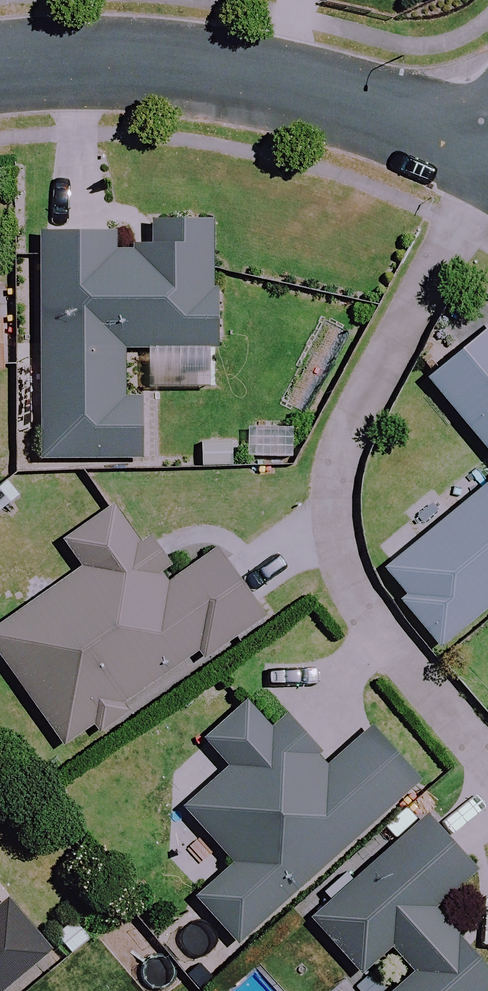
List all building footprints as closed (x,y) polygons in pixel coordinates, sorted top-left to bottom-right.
[(212,227),(155,226),(154,251),(114,250),(114,238),(42,237),(41,464),(139,465),(139,400),(126,400),(126,349),(144,349),(144,388),(210,389),(212,227)] [(426,382),(487,456),(487,331),(426,382)] [(377,579),(435,649),(487,605),(487,486),(377,579)] [(85,576),(0,630),(0,650),(65,752),(129,712),(123,702),(260,616),(215,545),(167,576),(122,505),(63,542),(85,576)] [(269,729),(245,702),(203,738),(230,769),(184,808),(233,865),(195,899),(234,944),(417,787),(369,731),(327,767),(283,717),(269,729)] [(425,818),(310,921),(358,974),(391,944),(416,971),(394,990),(487,990),(487,971),(432,908),(472,872),(425,818)] [(50,953),(6,902),(0,906),(0,990),(5,990),(50,953)]
